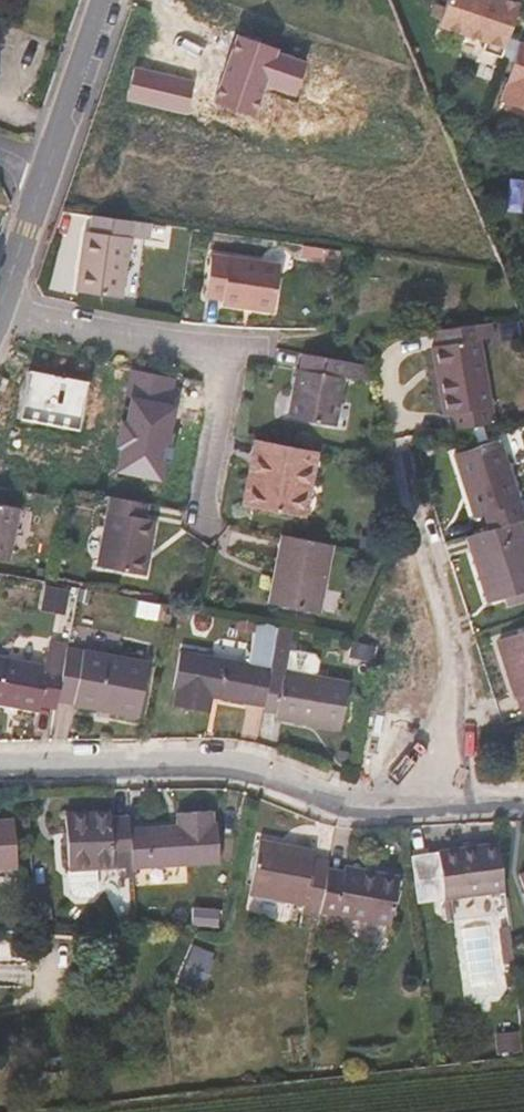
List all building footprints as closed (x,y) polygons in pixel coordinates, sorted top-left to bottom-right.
[(520,2),(515,0),(446,0),(438,24),(485,40),(483,49),(502,56),(520,2)] [(280,49),(237,34),(213,105),(254,119),(265,86),(296,97),(308,62),(279,52),(280,49)] [(522,39),(503,97),(523,104),(523,40),(522,39)] [(195,81),(135,67),(127,101),(187,114),(195,81)] [(147,232),(150,213),(89,203),(86,221),(126,229),(147,232)] [(116,290),(126,229),(86,221),(82,221),(71,282),(116,290)] [(269,306),(277,258),(208,247),(200,289),(218,292),(216,297),(269,306)] [(497,396),(490,349),(489,337),(503,335),(500,318),(443,326),(446,343),(438,343),(447,401),(448,416),(457,414),(458,424),(500,415),(497,396)] [(336,414),(347,365),(343,363),(345,351),(309,345),(308,355),(303,356),(299,380),(293,406),(336,414)] [(171,396),(176,370),(116,357),(111,382),(117,383),(112,407),(156,418),(161,396),(171,396)] [(88,382),(28,373),(20,421),(80,431),(88,382)] [(258,473),(266,433),(257,432),(250,472),(258,473)] [(313,478),(320,442),(266,433),(258,473),(250,472),(246,494),(298,504),(303,476),(313,478)] [(506,436),(455,453),(476,515),(489,511),(492,524),(523,514),(523,492),(506,436)] [(307,506),(313,478),(303,476),(298,504),(307,506)] [(148,569),(159,517),(148,515),(151,499),(113,492),(101,561),(148,569)] [(20,505),(0,502),(0,555),(11,557),(20,505)] [(492,524),(471,532),(478,554),(495,603),(523,593),(523,514),(492,524)] [(323,605),(336,537),(282,527),(277,561),(282,562),(276,597),(323,605)] [(276,597),(282,562),(277,561),(271,596),(276,597)] [(507,636),(522,685),(523,690),(523,630),(507,636)] [(349,733),(354,702),(357,683),(324,676),(326,659),(321,653),(297,650),(299,636),(298,636),(283,633),(279,655),(269,715),(285,717),(284,723),(306,726),(349,733)] [(269,715),(279,655),(274,654),(254,651),(251,668),(183,657),(176,700),(183,700),(180,718),(213,723),(216,707),(236,709),(269,715)] [(140,726),(152,664),(86,653),(85,661),(67,658),(64,675),(58,707),(72,709),(71,715),(140,726)] [(64,675),(0,663),(0,714),(42,721),(43,712),(57,714),(58,707),(64,675)] [(222,864),(219,827),(210,827),(209,813),(172,816),(173,830),(149,832),(129,833),(131,857),(132,871),(222,864)] [(112,869),(111,857),(131,857),(129,833),(128,820),(106,820),(106,814),(62,817),(69,894),(76,899),(96,897),(102,891),(100,870),(112,869)] [(7,827),(0,827),(0,877),(10,876),(7,827)] [(328,908),(335,868),(336,862),(318,859),(319,848),(263,838),(252,897),(307,906),(308,913),(327,917),(328,908)] [(516,886),(513,865),(510,839),(482,842),(424,848),(414,849),(419,874),(423,896),(453,892),(456,892),(459,892),(516,886)] [(132,871),(131,857),(111,857),(112,869),(123,869),(124,878),(133,878),(132,871)] [(400,920),(407,873),(352,864),(351,871),(335,868),(328,908),(400,920)] [(461,915),(459,892),(456,892),(453,892),(455,915),(461,915)]
